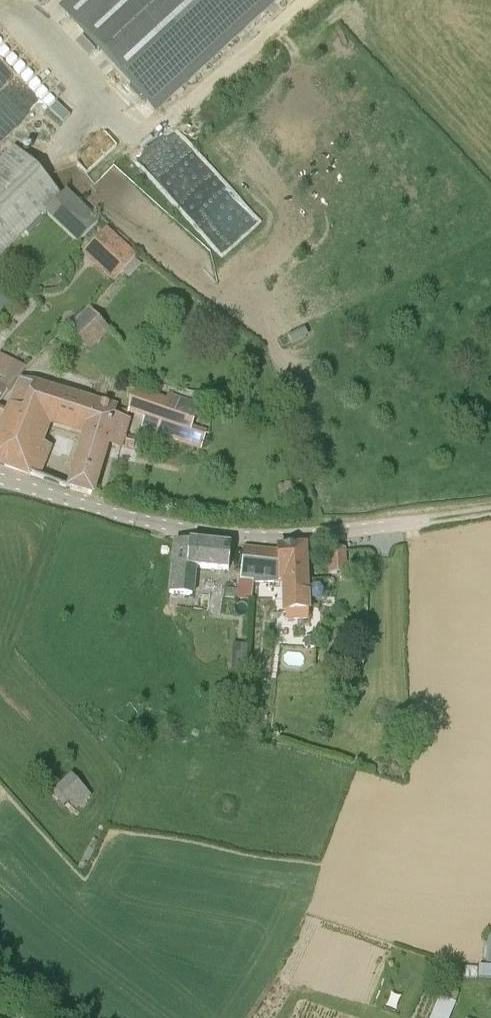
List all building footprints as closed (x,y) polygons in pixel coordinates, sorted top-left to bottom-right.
[(56,18),(75,0),(39,0),(56,18)] [(63,26),(160,131),(301,0),(91,0),(63,26)] [(43,100),(15,72),(0,86),(0,141),(43,100)] [(45,212),(62,195),(14,146),(0,159),(0,254),(45,212)] [(78,243),(99,221),(66,192),(45,212),(78,243)] [(136,256),(108,231),(85,255),(113,281),(136,256)] [(90,310),(69,330),(88,350),(109,329),(90,310)] [(26,369),(0,357),(0,403),(26,369)] [(19,381),(5,410),(0,407),(0,413),(6,418),(0,434),(0,465),(40,479),(51,449),(43,445),(50,426),(83,435),(68,489),(70,490),(92,496),(105,444),(121,448),(121,445),(131,447),(133,439),(123,436),(126,422),(116,419),(117,415),(113,413),(115,408),(19,381)] [(169,395),(167,402),(137,392),(131,413),(145,417),(142,427),(188,442),(200,404),(169,395)] [(228,570),(230,547),(176,542),(173,562),(169,593),(194,596),(197,567),(228,570)] [(277,552),(243,549),(240,581),(254,585),(280,583),(280,582),(284,582),(286,620),(309,619),(305,548),(278,549),(277,552)] [(328,554),(327,578),(342,578),(343,555),(328,554)] [(254,585),(240,581),(237,599),(252,600),(254,585)] [(318,649),(318,639),(303,639),(303,649),(318,649)] [(236,645),(235,668),(249,668),(250,645),(236,645)] [(75,812),(94,795),(74,774),(56,791),(75,812)] [(488,964),(481,964),(481,977),(490,978),(490,937),(488,937),(488,964)] [(462,993),(446,987),(436,1011),(452,1017),(462,993)]
